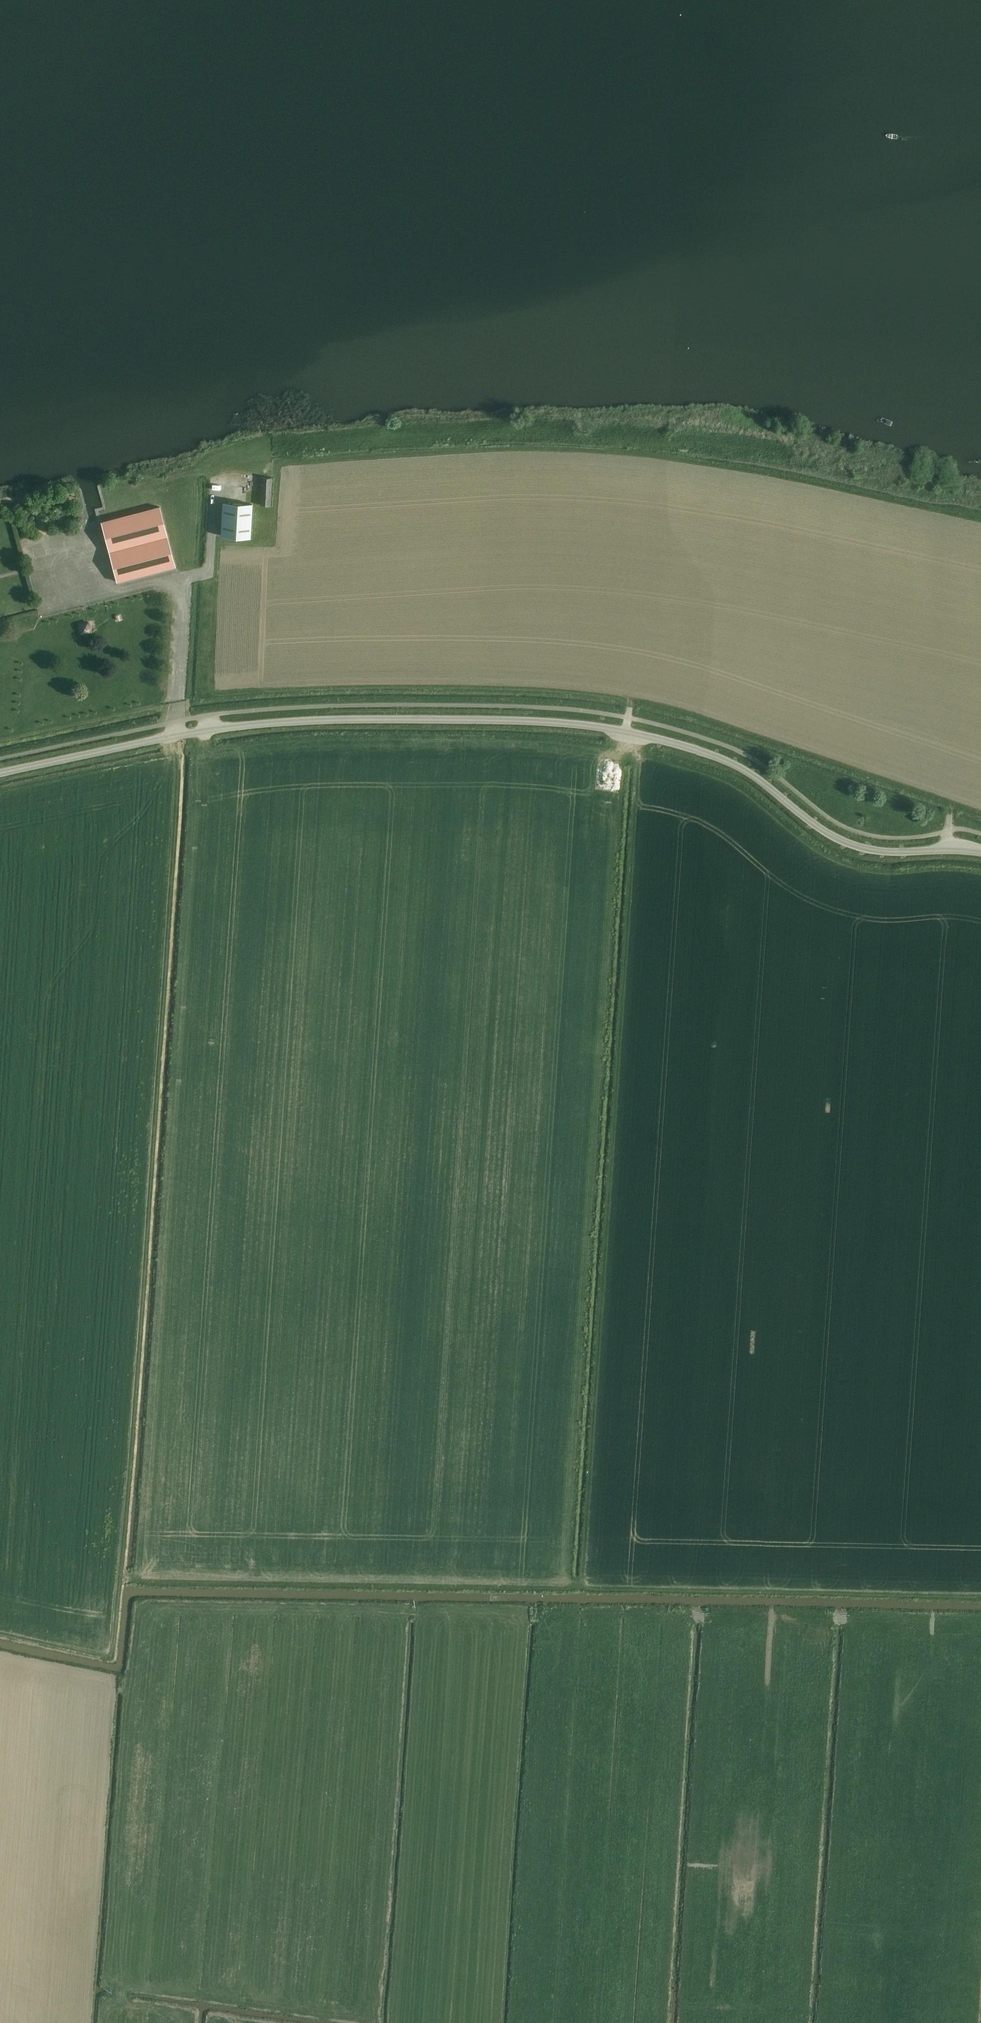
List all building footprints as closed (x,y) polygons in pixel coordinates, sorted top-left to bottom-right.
[(270,505),(271,478),(262,477),(260,505),(270,505)] [(250,537),(252,504),(222,502),(220,535),(250,537)] [(109,551),(167,537),(159,507),(101,522),(109,551)] [(167,537),(109,551),(116,580),(174,566),(167,537)] [(80,635),(91,632),(88,621),(77,624),(80,635)]
